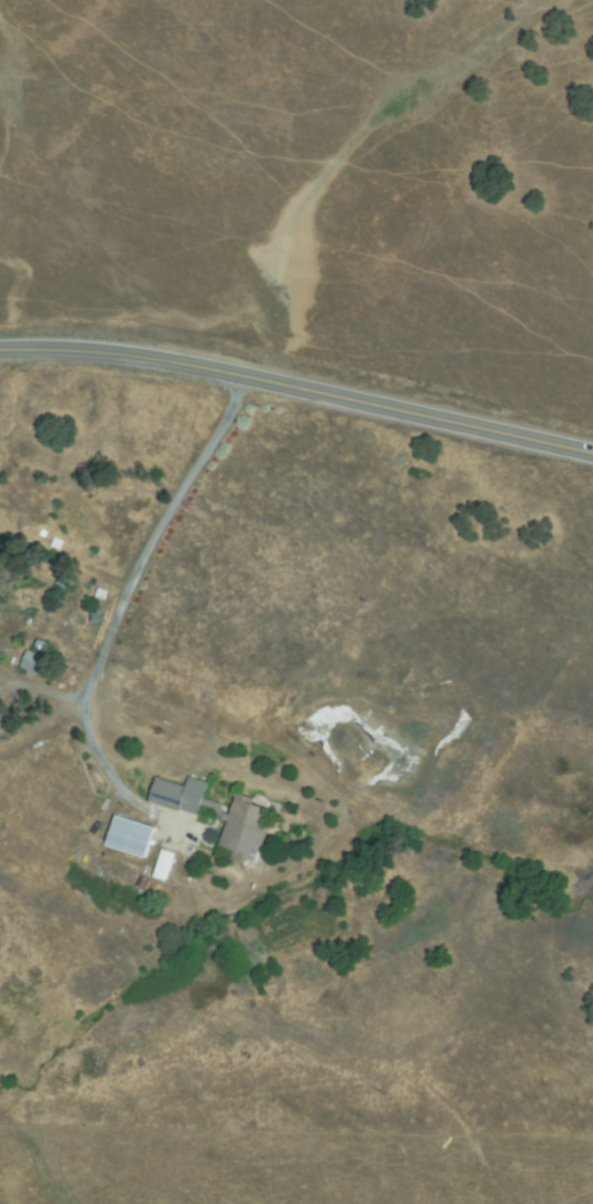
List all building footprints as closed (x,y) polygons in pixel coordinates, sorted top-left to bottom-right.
[(51,547),(57,538),(63,543),(58,551),(51,547)] [(96,595),(101,590),(107,593),(102,600),(96,595)] [(51,663),(43,677),(21,664),(32,645),(40,650),(38,655),(51,663)] [(208,784),(203,800),(220,805),(226,817),(232,818),(240,795),(258,801),(256,808),(273,814),(253,869),(217,856),(229,825),(222,822),(222,821),(215,808),(202,803),(197,818),(150,802),(158,778),(187,788),(190,778),(208,784)] [(116,818),(154,830),(145,858),(107,845),(116,818)] [(166,881),(156,877),(163,852),(174,856),(166,881)] [(141,878),(150,882),(145,891),(138,888),(141,878)]
